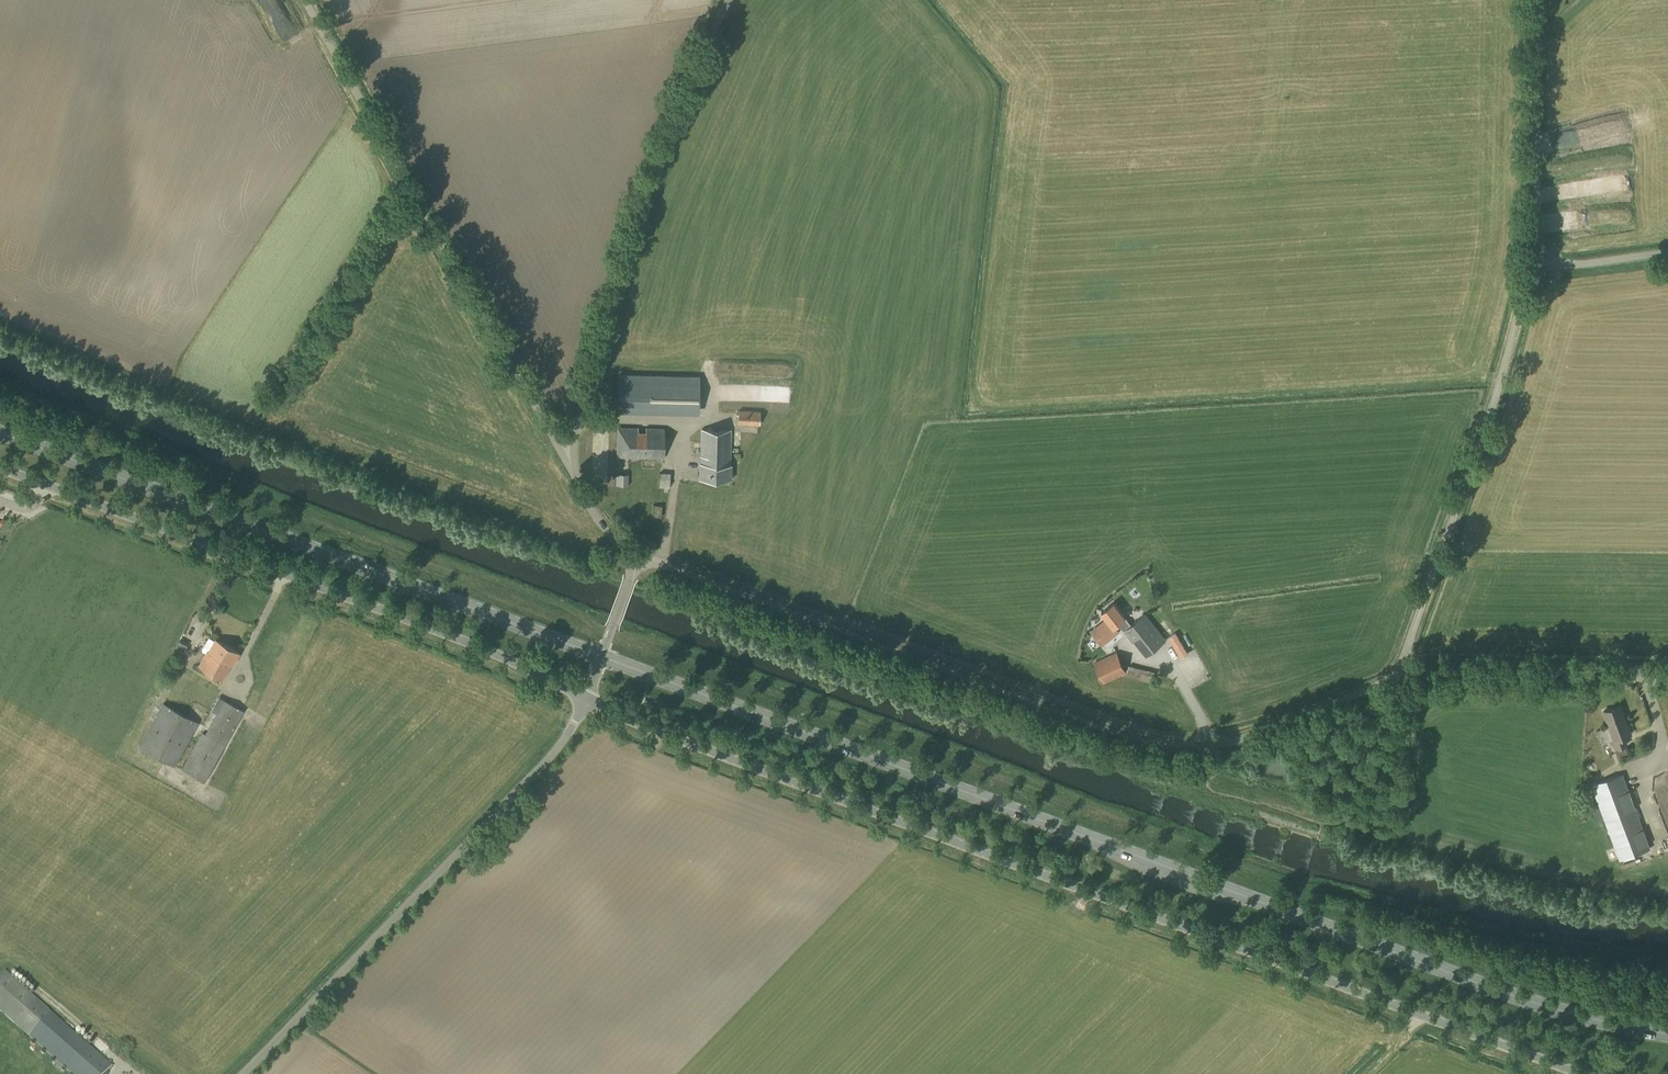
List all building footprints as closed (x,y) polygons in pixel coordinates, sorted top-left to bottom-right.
[(698,412),(699,377),(618,375),(618,410),(698,412)] [(760,425),(760,411),(739,410),(738,424),(760,425)] [(646,432),(638,432),(638,427),(617,427),(617,457),(663,458),(664,428),(646,428),(646,432)] [(730,465),(731,430),(702,429),(701,463),(699,463),(699,478),(731,479),(732,465),(730,465)] [(616,473),(616,485),(628,486),(629,474),(616,473)] [(659,473),(659,487),(669,488),(670,474),(659,473)] [(662,506),(653,505),(652,516),(661,517),(662,506)] [(1145,613),(1131,625),(1113,603),(1101,612),(1107,620),(1091,631),(1102,645),(1119,632),(1115,627),(1119,624),(1124,630),(1123,631),(1132,643),(1134,641),(1146,656),(1167,639),(1145,613)] [(1182,646),(1192,638),(1190,634),(1179,642),(1182,646)] [(180,638),(177,644),(185,649),(188,643),(180,638)] [(240,653),(215,639),(207,652),(206,652),(198,666),(222,680),(232,664),(233,665),(240,653)] [(1103,684),(1127,673),(1117,652),(1093,663),(1103,684)] [(1152,683),(1156,672),(1129,665),(1126,676),(1152,683)] [(205,783),(244,711),(223,700),(205,734),(202,732),(181,770),(205,783)] [(175,767),(199,723),(163,703),(139,747),(175,767)] [(1627,745),(1624,737),(1631,734),(1621,705),(1603,711),(1609,726),(1600,729),(1605,742),(1611,740),(1614,749),(1627,745)] [(1651,849),(1622,773),(1591,785),(1599,807),(1594,809),(1598,822),(1604,820),(1619,861),(1651,849)] [(112,1067),(4,971),(0,976),(0,1011),(72,1073),(107,1073),(112,1067)]
